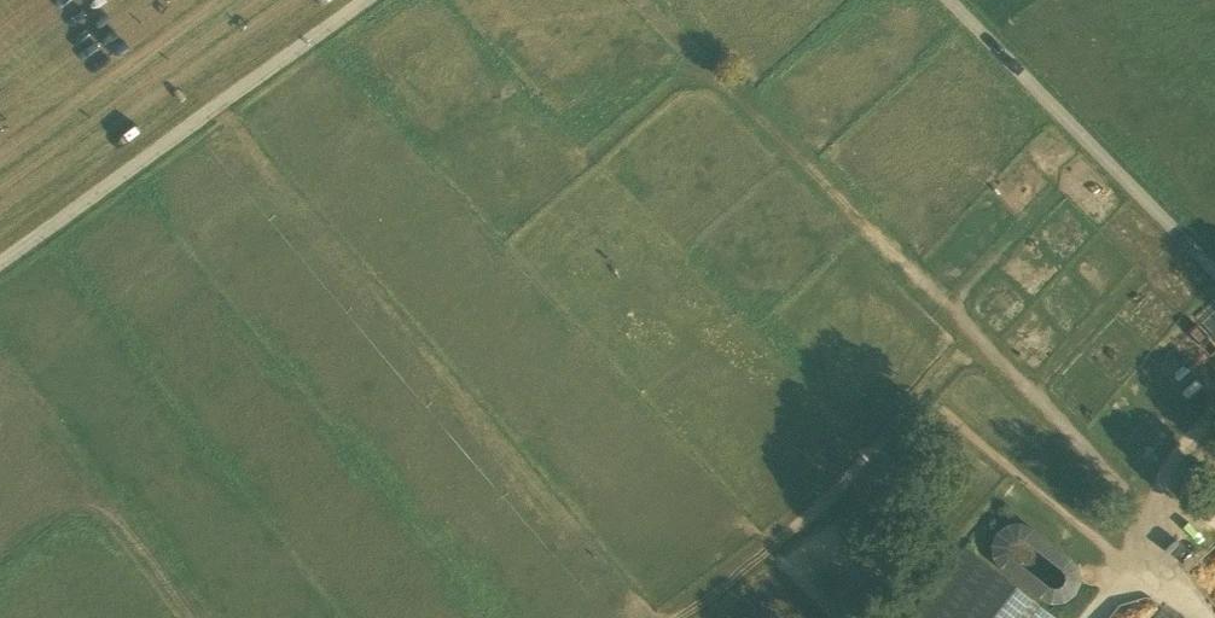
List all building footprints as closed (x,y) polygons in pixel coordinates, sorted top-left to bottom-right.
[(1154,349),(1195,400),(1214,385),(1205,374),(1214,365),(1214,301),(1154,349)] [(1023,541),(1031,530),(1020,525),(1007,527),(997,534),(992,546),(994,558),(1001,568),(1010,558),(1005,547),(1012,539),(1023,541)] [(1010,558),(1001,568),(1040,598),(1051,603),(1064,601),(1074,594),(1079,582),(1077,570),(1069,559),(1031,530),(1023,541),(1063,572),(1064,580),(1059,588),(1051,588),(1010,558)] [(965,547),(912,614),(909,617),(1055,617),(965,547)] [(1166,603),(1154,617),(1184,617),(1166,603)]
